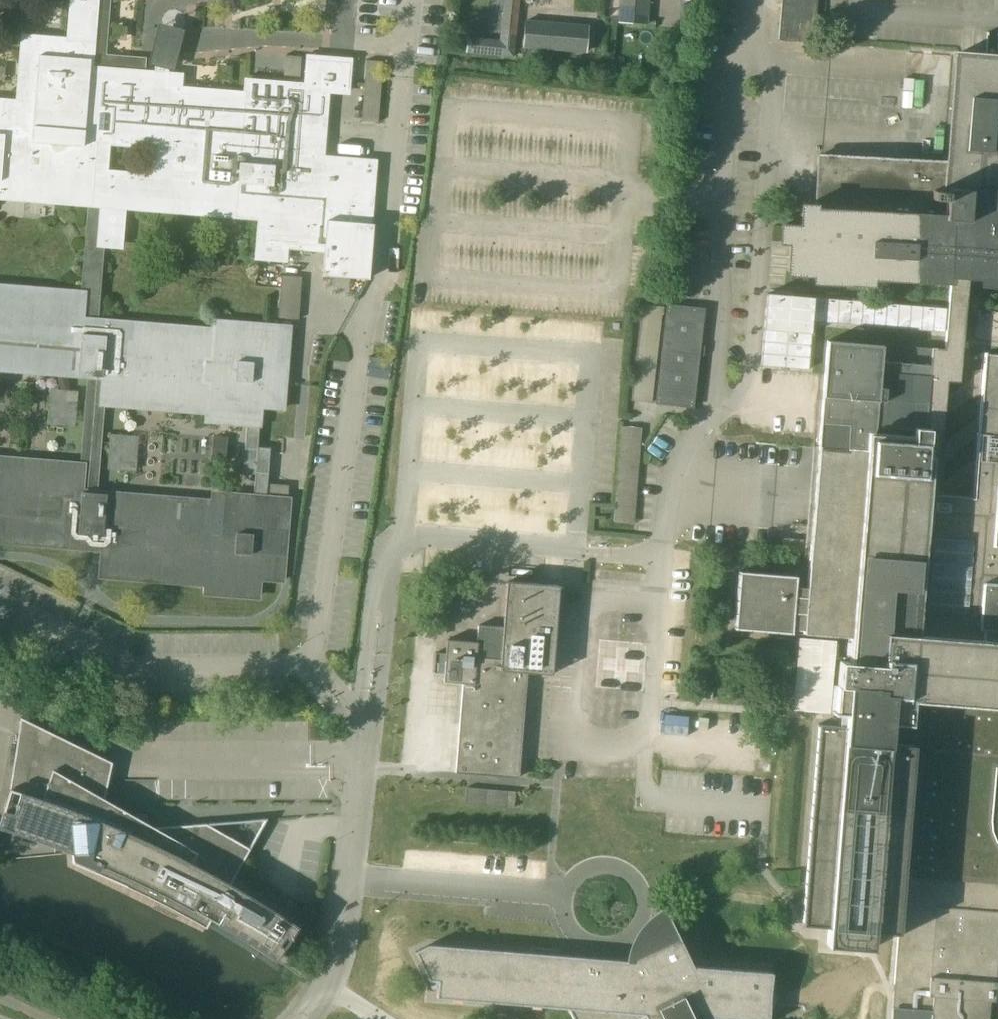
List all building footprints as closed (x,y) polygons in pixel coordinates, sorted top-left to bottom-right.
[(70,41),(24,37),(19,103),(0,101),(0,197),(91,204),(84,295),(0,288),(0,372),(87,380),(80,462),(0,455),(0,540),(102,548),(99,574),(205,583),(205,591),(259,596),(260,579),(282,581),(288,500),(287,500),(289,485),(268,483),(271,450),(258,449),(262,410),(282,411),(289,330),(213,324),(212,333),(94,323),(101,246),(116,248),(118,219),(116,219),(117,205),(259,216),(256,256),(285,259),(286,245),(324,248),(321,274),(367,278),(372,224),(367,224),(372,163),(320,158),(325,90),(347,92),(350,62),(306,58),(304,87),(244,82),(243,96),(179,91),(181,76),(141,73),(142,60),(102,57),(107,0),(73,0),(70,41)] [(500,28),(517,30),(520,0),(503,0),(500,28)] [(645,24),(647,0),(621,0),(619,22),(645,24)] [(814,45),(818,0),(782,0),(778,41),(814,45)] [(590,51),(591,20),(526,19),(525,50),(590,51)] [(947,332),(946,348),(932,348),(932,349),(882,345),(827,341),(819,446),(818,446),(808,587),(800,586),(796,586),(796,581),(796,576),(768,574),(739,571),(734,629),(792,634),(793,628),(803,629),(801,655),(800,674),(795,673),(794,691),(793,709),(811,710),(829,711),(829,709),(831,709),(831,711),(844,712),(843,724),(818,722),(802,923),(828,925),(827,943),(874,947),(875,929),(899,930),(893,1010),(892,1018),(989,1018),(997,1018),(997,353),(985,352),(979,425),(973,498),(938,495),(942,438),(947,381),(960,382),(961,366),(962,350),(964,350),(968,306),(970,275),(984,276),(984,281),(997,283),(997,38),(989,37),(990,31),(988,31),(987,44),(987,55),(960,53),(958,53),(954,108),(950,162),(824,154),(820,205),(803,204),(802,225),(783,223),(781,239),(792,240),(790,269),(818,271),(817,279),(872,282),(872,274),(951,280),(949,309),(768,294),(767,294),(761,364),(763,365),(810,369),(811,345),(813,322),(876,326),(940,331),(940,329),(947,330),(947,332)] [(286,77),(305,78),(306,54),(287,53),(286,77)] [(380,120),(384,60),(368,59),(364,119),(380,120)] [(300,317),(302,274),(282,273),(281,316),(300,317)] [(704,309),(667,305),(656,403),(693,407),(704,309)] [(622,424),(619,511),(639,511),(642,425),(622,424)] [(507,580),(502,644),(447,639),(443,681),(463,683),(456,771),(518,776),(527,672),(553,674),(560,585),(507,580)] [(275,960),(298,926),(287,918),(277,912),(258,900),(244,891),(230,883),(267,818),(144,828),(143,815),(147,815),(147,814),(144,813),(142,814),(140,814),(136,815),(134,816),(104,799),(112,761),(20,716),(9,787),(0,817),(0,827),(16,832),(34,838),(64,835),(65,847),(72,847),(72,854),(73,863),(85,867),(100,874),(116,881),(131,888),(141,893),(156,900),(171,908),(186,916),(206,927),(210,919),(226,928),(241,937),(256,947),(275,960)] [(151,724),(143,725),(144,732),(151,732),(151,724)] [(506,805),(507,787),(468,786),(467,804),(506,805)] [(772,973),(692,966),(665,907),(663,908),(676,937),(626,961),(428,944),(414,951),(428,980),(437,981),(436,997),(568,1008),(573,1018),(638,1018),(657,1010),(662,1018),(768,1018),(772,973)]
